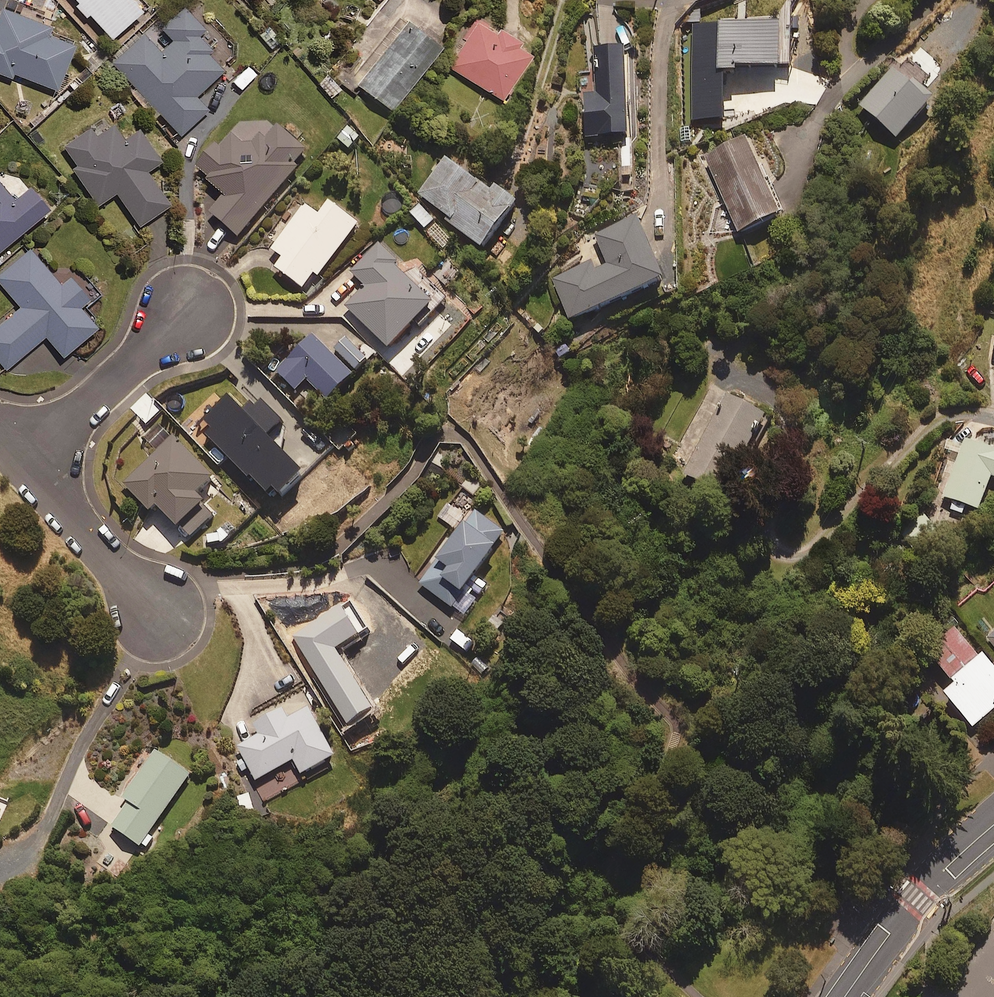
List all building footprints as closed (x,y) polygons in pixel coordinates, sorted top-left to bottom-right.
[(71,5),(84,18),(87,14),(110,38),(140,8),(132,0),(74,0),(75,1),(71,5)] [(0,6),(0,74),(9,78),(11,72),(54,90),(73,44),(43,32),(46,25),(0,6)] [(193,96),(221,70),(207,55),(212,50),(197,35),(203,29),(182,6),(160,27),(173,40),(159,53),(141,34),(111,63),(179,135),(205,110),(193,96)] [(512,38),(475,17),(447,68),(502,99),(528,51),(510,41),(512,38)] [(436,43),(401,18),(355,85),(390,109),(436,43)] [(624,48),(587,51),(589,74),(582,74),(586,138),(629,135),(624,48)] [(896,139),(935,98),(923,87),(931,78),(910,59),(902,68),(898,64),(860,105),(896,139)] [(121,139),(111,123),(93,136),(89,129),(63,146),(79,170),(76,172),(98,204),(115,192),(138,225),(167,205),(144,171),(159,161),(136,128),(121,139)] [(309,154),(276,126),(263,141),(257,136),(246,149),(230,136),(218,151),(213,146),(195,166),(210,179),(208,182),(224,195),(209,213),(238,238),(309,154)] [(782,213),(746,138),(703,159),(739,234),(782,213)] [(489,191),(447,158),(418,195),(450,220),(448,223),(481,249),(516,204),(493,186),(489,191)] [(0,187),(0,248),(46,209),(28,187),(12,201),(0,187)] [(319,218),(299,201),(271,236),(278,242),(272,249),(283,258),(274,268),(301,290),(313,275),(317,278),(358,226),(330,204),(319,218)] [(664,281),(636,217),(595,235),(608,266),(595,272),(591,262),(551,278),(570,322),(664,281)] [(399,262),(378,242),(349,272),(366,288),(346,308),(387,349),(432,304),(395,267),(399,262)] [(29,248),(0,273),(0,285),(19,307),(0,323),(0,364),(5,369),(43,336),(61,356),(95,326),(78,306),(90,296),(71,275),(60,284),(29,248)] [(351,376),(311,335),(291,355),(287,351),(271,367),(295,391),(306,380),(326,401),(351,376)] [(366,360),(347,339),(334,350),(354,371),(366,360)] [(751,410),(754,406),(745,401),(742,406),(727,397),(683,475),(723,497),(766,418),(751,410)] [(246,417),(227,398),(198,427),(273,504),(301,477),(265,440),(282,424),(260,402),(246,417)] [(223,493),(160,425),(141,442),(154,456),(123,485),(150,513),(156,507),(187,541),(214,516),(206,508),(223,493)] [(966,440),(944,498),(979,511),(991,478),(993,479),(993,450),(966,440)] [(483,482),(468,471),(456,487),(471,499),(483,482)] [(474,603),(461,593),(466,587),(480,598),(489,588),(474,577),(507,534),(476,510),(419,584),(463,618),(474,603)] [(213,534),(206,534),(207,545),(221,544),(236,529),(228,520),(213,534)] [(928,655),(954,686),(944,694),(973,729),(993,712),(993,669),(960,628),(928,655)] [(334,759),(301,693),(245,720),(254,738),(237,747),(254,782),(293,762),(300,775),(334,759)] [(192,775),(156,750),(124,798),(130,802),(114,826),(144,847),(192,775)] [(255,814),(247,794),(235,799),(242,819),(255,814)]
